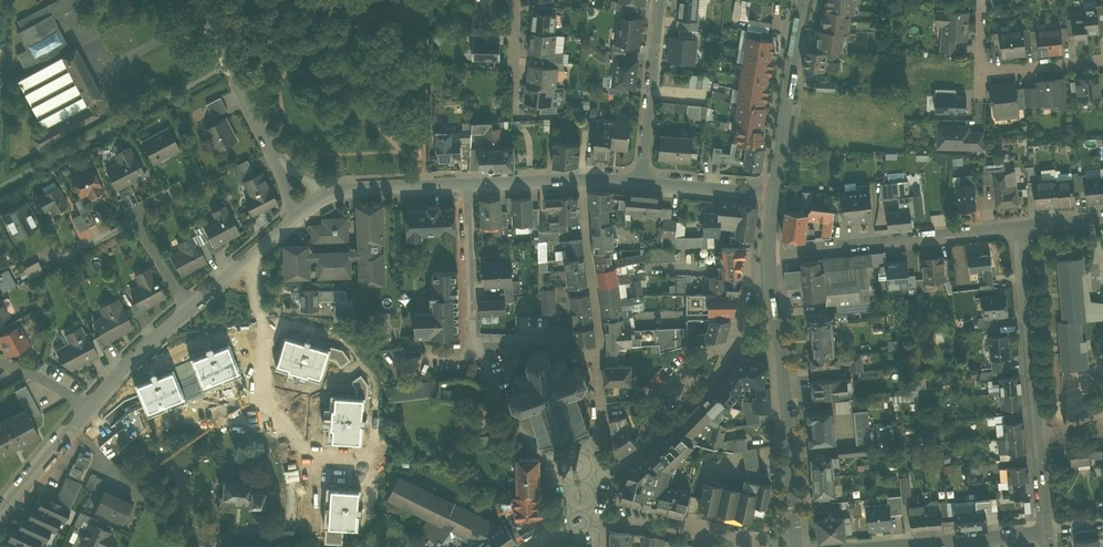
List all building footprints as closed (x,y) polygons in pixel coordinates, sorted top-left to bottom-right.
[(53,9),(62,4),(60,0),(56,0),(50,3),(53,9)] [(66,11),(79,4),(77,0),(60,0),(62,4),(66,11)] [(678,7),(677,18),(697,20),(697,13),(699,0),(679,0),(678,7)] [(697,13),(706,14),(708,0),(699,0),(697,13)] [(749,19),(750,11),(751,11),(752,8),(746,7),(747,6),(741,5),(742,0),(736,0),(734,16),(742,17),(742,18),(749,19)] [(752,0),(742,0),(741,5),(747,6),(746,7),(752,8),(751,11),(750,11),(749,19),(749,20),(750,20),(769,23),(771,23),(772,15),(770,14),(772,3),(768,3),(752,0)] [(827,8),(827,9),(850,10),(854,10),(855,2),(859,3),(859,0),(827,0),(827,8)] [(617,9),(624,9),(637,10),(638,3),(621,1),(617,1),(617,9)] [(50,3),(46,5),(53,18),(66,11),(62,4),(53,9),(50,3)] [(17,54),(27,73),(70,50),(53,18),(46,5),(17,21),(22,29),(17,31),(27,49),(18,53),(17,54)] [(534,11),(553,13),(553,7),(533,5),(532,11),(534,12),(534,11)] [(1084,9),(1085,17),(1087,33),(1099,32),(1098,27),(1096,7),(1096,8),(1084,9)] [(850,20),(850,10),(827,9),(827,8),(824,8),(823,19),(850,20)] [(959,39),(967,39),(969,12),(938,10),(937,23),(944,23),(943,37),(941,37),(941,38),(959,39)] [(532,31),(532,32),(554,34),(556,14),(553,13),(534,11),(534,12),(532,31)] [(626,45),(639,46),(642,17),(637,17),(623,16),(619,15),(617,30),(619,30),(618,43),(616,43),(616,44),(626,45)] [(1087,42),(1087,33),(1085,17),(1073,18),(1075,34),(1075,43),(1087,42)] [(677,28),(696,30),(697,20),(677,18),(677,28)] [(1067,19),(1067,27),(1068,35),(1075,34),(1073,18),(1067,19)] [(849,31),(850,20),(823,19),(823,29),(848,30),(849,31)] [(748,28),(748,29),(761,31),(762,30),(768,31),(769,23),(750,20),(748,27),(748,28)] [(680,28),(679,35),(699,37),(700,31),(680,28)] [(847,38),(848,30),(823,29),(819,28),(819,35),(817,35),(817,42),(816,42),(815,50),(847,51),(847,48),(842,48),(843,37),(847,38)] [(1061,28),(1049,29),(1051,53),(1063,52),(1062,44),(1061,28)] [(762,32),(761,31),(748,29),(747,29),(746,36),(748,36),(761,38),(762,32)] [(1025,46),(1032,45),(1030,31),(1030,29),(1023,30),(1025,46)] [(1043,54),(1051,53),(1049,29),(1037,30),(1039,47),(1039,55),(1043,54)] [(1023,30),(1012,31),(1014,55),(1026,54),(1025,46),(1023,30)] [(1037,30),(1030,31),(1032,45),(1032,48),(1039,47),(1037,30)] [(1002,57),(1014,55),(1012,31),(1000,32),(1001,49),(1002,57)] [(556,34),(554,34),(532,32),(530,51),(541,52),(554,54),(554,51),(556,34)] [(993,33),(995,50),(1001,49),(1000,32),(993,33)] [(670,60),(692,62),(693,49),(696,49),(697,39),(671,36),(671,44),(672,45),(670,60)] [(748,36),(746,49),(771,53),(772,51),(775,49),(773,45),(773,40),(761,38),(748,36)] [(940,50),(958,52),(959,39),(941,38),(940,50)] [(479,60),(500,60),(501,45),(494,45),(494,40),(490,40),(474,40),(473,52),(480,52),(479,60)] [(612,50),(613,50),(626,52),(626,45),(616,44),(616,43),(612,43),(612,50)] [(49,140),(68,130),(72,128),(98,114),(91,101),(102,96),(76,47),(70,50),(27,73),(17,78),(45,130),(32,137),(37,146),(38,146),(49,140)] [(770,60),(771,53),(746,49),(744,62),(772,67),(773,60),(770,60)] [(828,51),(815,50),(807,49),(804,68),(825,69),(825,65),(828,51)] [(540,60),(548,60),(563,62),(564,52),(554,51),(554,54),(541,52),(540,60)] [(629,87),(635,88),(638,59),(626,58),(616,57),(614,71),(613,72),(613,77),(614,78),(613,86),(629,87)] [(565,62),(563,62),(548,60),(548,67),(557,68),(557,69),(564,70),(565,62)] [(771,73),(772,67),(744,62),(742,75),(767,80),(768,73),(771,73)] [(529,83),(529,84),(553,87),(555,87),(557,69),(557,68),(548,67),(531,65),(529,76),(531,76),(530,84),(529,83)] [(766,86),(767,80),(742,75),(740,88),(768,93),(769,87),(766,86)] [(1077,79),(1079,95),(1086,94),(1086,100),(1099,98),(1100,97),(1098,77),(1097,76),(1078,78),(1077,79)] [(1054,103),(1055,110),(1066,109),(1065,96),(1064,89),(1063,78),(1041,80),(1041,81),(1038,82),(1038,86),(1037,86),(1039,105),(1040,105),(1054,103)] [(813,90),(837,91),(837,82),(813,81),(813,90)] [(993,100),(994,115),(1019,113),(1018,108),(1016,88),(1016,82),(993,84),(994,100),(993,100)] [(551,105),(553,87),(529,84),(526,85),(528,85),(527,93),(526,92),(525,103),(541,105),(551,106),(551,105)] [(609,92),(629,94),(629,87),(613,86),(610,85),(609,92)] [(1037,86),(1025,88),(1027,106),(1035,105),(1039,105),(1037,86)] [(767,100),(768,93),(740,88),(738,102),(740,102),(763,106),(764,99),(767,100)] [(1027,106),(1025,88),(1016,88),(1018,108),(1027,107),(1027,106)] [(956,96),(936,95),(935,112),(966,112),(967,96),(956,96)] [(207,104),(214,116),(228,109),(221,96),(207,104)] [(766,106),(763,106),(740,102),(736,122),(739,122),(763,126),(766,106)] [(541,105),(540,113),(557,112),(558,105),(551,105),(551,106),(541,105)] [(700,119),(707,119),(708,106),(701,105),(700,119)] [(594,130),(596,130),(597,122),(597,118),(598,110),(591,109),(589,129),(594,130)] [(212,139),(217,150),(238,139),(227,117),(207,127),(213,139),(212,139)] [(610,157),(611,146),(614,120),(605,119),(604,125),(597,125),(598,118),(597,118),(597,122),(596,130),(593,155),(610,157)] [(624,121),(614,120),(611,146),(629,148),(632,122),(624,121)] [(475,132),(486,132),(493,131),(493,128),(493,121),(475,122),(475,132)] [(740,134),(738,142),(747,144),(764,146),(765,138),(764,137),(765,132),(762,132),(762,129),(763,126),(739,122),(737,134),(740,134)] [(968,149),(975,149),(976,135),(969,134),(969,131),(969,126),(956,126),(956,125),(951,125),(939,125),(938,126),(938,138),(943,138),(943,147),(968,148),(968,149)] [(142,141),(154,163),(155,163),(153,160),(166,154),(167,155),(179,148),(168,127),(142,141)] [(213,139),(207,127),(205,128),(216,151),(217,150),(212,139),(213,139)] [(493,138),(494,148),(501,147),(501,134),(501,127),(493,128),(493,131),(493,138)] [(471,141),(472,132),(472,129),(459,130),(459,133),(464,133),(464,142),(471,141)] [(438,134),(439,160),(452,160),(452,156),(460,156),(460,142),(460,141),(451,142),(448,142),(448,133),(438,134)] [(660,158),(691,160),(692,137),(662,135),(660,158)] [(975,149),(984,150),(985,135),(976,135),(975,149)] [(938,148),(968,149),(968,148),(943,147),(943,138),(938,138),(938,148)] [(51,145),(49,140),(38,146),(40,151),(51,145)] [(721,160),(744,164),(747,144),(738,142),(732,141),(730,153),(722,152),(723,147),(714,146),(712,161),(720,162),(721,160)] [(555,142),(553,166),(579,165),(581,143),(555,142)] [(764,146),(747,144),(744,164),(763,167),(766,146),(764,146)] [(106,168),(116,186),(128,180),(131,179),(130,178),(135,174),(136,176),(143,172),(134,154),(133,154),(129,147),(118,153),(122,160),(106,168)] [(514,147),(501,147),(494,148),(495,169),(515,168),(514,147)] [(180,150),(179,148),(167,155),(166,154),(153,160),(155,163),(180,150)] [(471,148),(470,170),(481,169),(480,148),(471,148)] [(495,169),(494,148),(488,148),(480,148),(481,169),(495,169)] [(247,160),(255,176),(257,175),(249,159),(247,160)] [(241,183),(241,184),(245,182),(245,181),(255,176),(247,160),(232,167),(241,183)] [(984,166),(983,184),(994,183),(993,172),(993,166),(984,166)] [(72,178),(81,196),(87,193),(93,190),(96,194),(103,190),(91,167),(72,178)] [(994,183),(996,206),(1018,204),(1017,189),(1009,190),(1008,180),(1006,180),(1005,171),(993,172),(994,183)] [(1074,190),(1080,189),(1079,174),(1078,171),(1072,172),(1072,179),(1073,179),(1074,190)] [(247,199),(254,214),(267,207),(266,204),(269,202),(270,204),(277,201),(277,202),(278,201),(274,193),(275,192),(274,191),(273,188),(271,188),(263,172),(257,175),(255,176),(245,181),(245,182),(253,196),(247,199)] [(957,185),(960,210),(975,208),(974,194),(975,194),(974,183),(973,183),(973,174),(960,175),(961,185),(957,185)] [(1102,201),(1102,194),(1101,177),(1086,179),(1087,189),(1088,202),(1102,201)] [(166,187),(172,199),(180,195),(185,192),(185,191),(179,179),(171,184),(166,186),(166,187)] [(1037,207),(1059,205),(1056,181),(1056,179),(1035,181),(1034,181),(1035,183),(1037,207)] [(1072,179),(1056,181),(1059,205),(1075,203),(1074,190),(1073,179),(1072,179)] [(118,190),(122,198),(134,192),(128,180),(116,186),(116,187),(118,190)] [(898,182),(900,197),(909,196),(909,195),(907,181),(898,182)] [(882,183),(879,200),(898,198),(900,197),(898,182),(882,183)] [(50,207),(54,212),(67,205),(57,186),(43,193),(42,194),(38,196),(37,196),(44,210),(50,207)] [(843,206),(845,221),(869,218),(868,203),(872,202),(870,187),(846,190),(847,205),(843,206)] [(591,191),(592,207),(609,207),(611,207),(611,192),(591,191)] [(618,208),(625,208),(627,193),(620,192),(618,208)] [(663,196),(646,195),(627,193),(625,208),(626,212),(645,214),(645,213),(662,215),(662,207),(663,196)] [(921,194),(909,195),(909,196),(910,209),(911,217),(923,215),(921,194)] [(568,197),(556,198),(557,208),(557,209),(560,209),(560,221),(561,223),(568,222),(577,222),(576,196),(568,196),(568,197)] [(898,198),(900,210),(910,209),(909,196),(900,197),(898,198)] [(514,198),(515,225),(516,225),(529,225),(532,224),(532,208),(531,198),(514,198)] [(546,198),(546,199),(547,199),(548,208),(557,208),(556,198),(546,198)] [(500,199),(482,200),(483,226),(484,226),(484,224),(501,223),(501,226),(502,226),(501,211),(500,199)] [(557,209),(557,208),(548,208),(547,199),(546,199),(546,209),(557,209)] [(721,226),(736,228),(740,203),(741,204),(741,203),(720,201),(719,212),(719,217),(721,217),(721,226)] [(18,236),(21,237),(26,235),(27,232),(35,227),(31,219),(32,215),(25,202),(16,207),(16,206),(13,207),(14,208),(5,213),(8,221),(7,223),(12,231),(14,230),(18,236)] [(736,228),(735,236),(735,237),(752,239),(754,239),(758,211),(754,210),(754,205),(741,204),(740,203),(736,228)] [(203,224),(210,238),(216,235),(219,240),(229,235),(230,237),(239,232),(225,205),(215,210),(218,216),(203,224)] [(363,242),(367,242),(381,242),(385,242),(385,232),(381,232),(380,214),(384,214),(383,205),(361,206),(363,242)] [(310,245),(306,245),(307,276),(311,276),(310,257),(319,257),(319,255),(351,253),(351,256),(360,255),(361,283),(365,283),(363,252),(368,252),(367,242),(363,242),(361,206),(358,206),(360,250),(310,252),(310,245)] [(407,210),(408,239),(422,238),(422,234),(443,233),(443,237),(457,237),(456,208),(441,209),(440,206),(428,206),(428,209),(407,210)] [(529,225),(529,228),(532,228),(539,228),(539,207),(532,208),(532,224),(529,225)] [(592,207),(593,224),(610,223),(609,207),(592,207)] [(665,219),(665,220),(671,220),(672,218),(672,208),(662,207),(662,215),(661,219),(665,219)] [(811,208),(807,212),(808,212),(808,217),(826,219),(827,209),(811,207),(811,208)] [(626,224),(626,213),(626,212),(625,208),(618,208),(618,224),(626,224)] [(826,219),(833,220),(835,210),(827,209),(826,219)] [(887,211),(889,231),(912,228),(911,217),(910,209),(900,210),(887,211)] [(89,210),(81,214),(88,227),(96,223),(89,210)] [(807,221),(808,217),(808,212),(807,212),(786,210),(783,237),(805,239),(806,227),(808,227),(808,221),(807,221)] [(704,235),(721,235),(721,226),(721,217),(719,217),(719,212),(704,211),(704,235)] [(938,224),(947,223),(946,213),(937,214),(938,224)] [(80,231),(88,227),(81,214),(73,218),(80,231)] [(313,225),(314,242),(348,241),(347,218),(324,219),(324,225),(313,225)] [(831,237),(833,220),(826,219),(823,237),(831,237)] [(677,221),(671,220),(665,220),(663,222),(663,226),(662,236),(670,237),(676,237),(677,221)] [(551,231),(559,230),(559,231),(568,230),(568,222),(561,223),(560,221),(550,222),(551,231)] [(677,221),(676,237),(678,237),(685,236),(686,225),(682,221),(677,221)] [(593,224),(594,251),(610,250),(615,250),(613,223),(610,223),(593,224)] [(204,241),(210,238),(203,224),(198,227),(200,230),(199,232),(204,241)] [(560,241),(559,231),(559,230),(551,231),(539,231),(539,241),(547,241),(560,241)] [(199,233),(192,236),(199,248),(206,244),(204,241),(199,232),(199,233)] [(204,241),(206,244),(211,253),(223,247),(219,240),(216,235),(210,238),(204,241)] [(721,245),(721,235),(704,235),(704,238),(704,245),(704,246),(721,245)] [(751,246),(752,239),(735,237),(735,236),(730,235),(729,245),(747,246),(751,246)] [(205,260),(199,248),(192,236),(183,240),(187,248),(183,251),(182,250),(172,255),(182,275),(199,266),(198,263),(205,260)] [(678,237),(678,247),(704,246),(704,245),(704,238),(702,236),(690,236),(685,236),(678,237)] [(565,250),(566,258),(584,256),(582,239),(564,241),(565,250)] [(178,243),(182,250),(183,251),(187,248),(183,240),(178,243)] [(538,243),(539,261),(547,260),(547,241),(539,241),(538,243)] [(367,242),(368,252),(381,251),(381,242),(367,242)] [(212,256),(211,253),(206,244),(199,248),(205,260),(212,256)] [(286,268),(286,277),(307,276),(306,245),(285,246),(285,255),(289,255),(289,268),(286,268)] [(748,257),(747,246),(729,245),(723,245),(724,254),(721,254),(721,263),(718,263),(718,264),(719,269),(742,270),(744,270),(743,257),(748,257)] [(649,249),(649,261),(676,260),(675,248),(649,249)] [(556,259),(566,258),(565,250),(556,250),(556,259)] [(597,269),(598,269),(612,267),(611,261),(610,250),(594,251),(595,255),(597,269)] [(384,251),(381,251),(368,252),(363,252),(365,283),(386,283),(385,273),(382,273),(381,261),(385,260),(384,251)] [(885,251),(872,252),(874,265),(880,265),(887,264),(886,262),(885,251)] [(968,254),(970,272),(986,270),(991,269),(992,269),(990,251),(968,254)] [(859,289),(859,287),(857,267),(867,266),(873,265),(872,252),(839,256),(840,268),(829,269),(829,270),(824,270),(825,276),(825,283),(826,284),(827,297),(826,297),(827,304),(837,303),(860,301),(859,289)] [(319,257),(320,276),(329,275),(329,272),(342,271),(342,275),(351,274),(351,256),(351,253),(319,255),(319,257)] [(611,261),(612,267),(616,266),(626,264),(645,259),(645,254),(611,261)] [(566,258),(567,270),(586,267),(584,256),(566,258)] [(840,268),(839,256),(819,258),(819,260),(820,270),(824,270),(829,270),(829,269),(840,268)] [(924,278),(925,288),(936,287),(935,283),(945,280),(945,276),(945,273),(943,259),(943,256),(932,257),(932,260),(923,261),(924,278)] [(1090,301),(1088,301),(1084,301),(1081,273),(1085,273),(1085,272),(1084,272),(1083,259),(1083,258),(1058,261),(1061,291),(1063,322),(1058,322),(1058,323),(1059,323),(1061,344),(1060,344),(1060,345),(1061,345),(1062,354),(1061,354),(1062,370),(1089,368),(1087,341),(1082,341),(1080,321),(1086,320),(1086,319),(1085,320),(1085,319),(1102,317),(1102,303),(1090,301)] [(539,261),(539,271),(543,271),(551,270),(550,260),(547,260),(539,261)] [(802,269),(804,286),(826,284),(825,283),(822,284),(821,277),(825,276),(824,270),(820,270),(819,260),(802,262),(802,264),(802,269)] [(882,278),(883,289),(901,287),(901,285),(909,284),(910,284),(909,275),(907,260),(886,262),(887,264),(880,265),(881,272),(879,272),(879,278),(882,278)] [(29,278),(30,281),(45,273),(41,266),(38,261),(24,268),(24,269),(27,275),(29,278)] [(491,284),(491,285),(505,284),(513,284),(512,280),(512,261),(511,261),(497,262),(485,262),(486,281),(487,281),(491,284)] [(626,264),(616,266),(618,277),(628,275),(626,264)] [(645,264),(636,265),(637,272),(646,271),(645,264)] [(598,269),(600,285),(619,283),(618,277),(616,266),(612,267),(598,269)] [(869,286),(867,266),(857,267),(859,287),(867,286),(869,286)] [(588,284),(586,267),(567,270),(569,287),(588,284)] [(3,291),(17,284),(8,269),(8,268),(0,273),(0,286),(3,291)] [(137,301),(141,309),(144,308),(165,297),(155,277),(154,277),(149,268),(138,273),(143,283),(139,285),(131,289),(137,301)] [(804,286),(802,269),(785,271),(787,288),(804,286)] [(980,280),(981,287),(993,286),(991,269),(986,270),(987,279),(980,280)] [(415,312),(416,337),(460,335),(460,330),(461,330),(460,314),(458,271),(458,270),(447,271),(447,272),(444,272),(444,271),(433,271),(434,286),(430,286),(431,298),(434,298),(435,311),(415,312)] [(143,283),(138,273),(134,275),(139,285),(143,283)] [(631,281),(640,280),(646,279),(646,273),(630,275),(631,281)] [(1090,301),(1085,273),(1081,273),(1084,301),(1088,301),(1090,301)] [(677,276),(677,284),(686,283),(686,275),(677,276)] [(712,291),(727,291),(727,276),(719,275),(712,275),(712,291)] [(742,276),(727,276),(727,291),(738,291),(742,276)] [(925,288),(924,278),(916,279),(916,287),(917,289),(925,288)] [(505,284),(505,292),(514,292),(520,292),(520,280),(512,280),(513,284),(505,284)] [(642,295),(640,280),(631,281),(633,297),(634,297),(640,295),(642,295)] [(626,282),(619,283),(620,294),(621,299),(628,298),(626,282)] [(600,285),(602,302),(621,299),(620,294),(619,283),(600,285)] [(687,294),(686,283),(677,284),(678,294),(687,294)] [(805,299),(826,297),(827,297),(826,284),(804,286),(805,299)] [(869,288),(859,289),(860,301),(870,300),(869,288)] [(544,289),(544,313),(555,313),(554,289),(544,289)] [(302,290),(302,309),(319,309),(319,297),(318,290),(302,290)] [(336,290),(338,312),(349,311),(347,290),(336,290)] [(515,301),(514,292),(505,292),(501,292),(501,299),(506,299),(506,301),(515,301)] [(573,310),(575,325),(594,325),(590,293),(571,296),(573,310)] [(687,313),(710,312),(712,294),(687,294),(691,294),(691,305),(687,304),(687,313)] [(733,312),(738,294),(727,294),(712,294),(710,312),(726,312),(733,312)] [(640,295),(634,297),(635,308),(636,311),(644,309),(642,296),(640,296),(640,295)] [(986,316),(986,317),(997,316),(1008,315),(1007,304),(1005,304),(1005,295),(983,297),(984,316),(986,316)] [(632,308),(635,308),(634,297),(633,297),(628,298),(621,299),(623,309),(632,308)] [(101,334),(106,342),(109,340),(121,334),(120,332),(129,327),(132,326),(118,298),(106,304),(110,312),(104,315),(94,320),(101,334)] [(479,300),(480,314),(482,314),(498,313),(507,313),(506,301),(506,299),(501,299),(479,300)] [(621,299),(602,302),(605,319),(624,317),(623,309),(621,299)] [(9,316),(1,300),(0,300),(0,320),(9,316)] [(837,303),(837,312),(847,311),(871,309),(870,300),(860,301),(837,303)] [(129,305),(135,317),(145,312),(146,312),(144,308),(141,309),(137,301),(129,305)] [(99,307),(104,315),(110,312),(106,304),(99,307)] [(624,317),(633,316),(632,308),(623,309),(624,317)] [(807,314),(808,323),(836,320),(835,312),(835,311),(807,314)] [(837,312),(835,312),(836,320),(848,319),(847,311),(837,312)] [(378,313),(378,325),(381,325),(391,325),(391,313),(391,312),(378,312),(378,313)] [(498,313),(482,314),(482,323),(498,322),(498,313)] [(634,324),(633,316),(624,317),(625,325),(632,324),(634,324)] [(978,317),(978,327),(998,326),(997,316),(986,317),(986,316),(984,316),(978,317)] [(619,345),(633,344),(632,329),(632,324),(625,325),(624,317),(605,319),(606,328),(607,346),(619,345)] [(688,343),(688,344),(695,342),(695,333),(696,333),(695,319),(688,319),(688,326),(688,343)] [(695,333),(695,342),(707,339),(707,338),(725,337),(731,319),(723,319),(712,319),(708,332),(696,333),(695,333)] [(18,326),(15,320),(0,328),(0,336),(18,326)] [(811,357),(811,358),(839,355),(835,355),(832,321),(836,321),(836,320),(808,323),(808,324),(812,323),(815,357),(811,357)] [(550,335),(560,339),(560,324),(550,324),(550,335)] [(595,343),(594,325),(575,325),(577,345),(595,343)] [(8,354),(28,344),(18,326),(0,336),(0,343),(1,343),(2,342),(3,346),(8,354)] [(69,363),(72,368),(91,358),(92,358),(87,348),(92,345),(89,340),(90,340),(86,333),(85,334),(81,326),(69,333),(73,340),(57,349),(63,362),(66,364),(69,363)] [(660,347),(660,352),(688,344),(688,343),(688,326),(659,327),(660,343),(660,347)] [(635,329),(632,329),(633,344),(644,344),(643,328),(635,329)] [(643,328),(644,344),(657,343),(656,328),(643,328)] [(955,329),(936,329),(937,343),(955,342),(955,329)] [(101,334),(95,337),(102,350),(111,345),(112,345),(109,340),(106,342),(101,334)] [(286,334),(276,367),(289,371),(288,376),(307,382),(308,377),(322,381),(329,358),(332,348),(331,348),(312,342),(313,339),(306,337),(305,340),(286,334)] [(989,336),(991,358),(1009,356),(1012,356),(1011,346),(1008,346),(1007,334),(989,336)] [(104,353),(102,350),(95,337),(90,340),(89,340),(92,345),(87,348),(92,358),(91,358),(92,359),(102,354),(104,353)] [(900,338),(888,339),(889,350),(900,349),(900,338)] [(205,351),(189,357),(202,389),(241,374),(228,341),(212,348),(211,344),(204,347),(205,351)] [(563,451),(564,454),(566,453),(566,452),(577,448),(577,449),(580,449),(579,446),(580,445),(582,445),(581,442),(579,443),(577,440),(580,438),(585,439),(586,441),(587,441),(587,439),(590,434),(592,434),(593,434),(593,433),(591,432),(589,427),(588,424),(591,423),(590,421),(588,421),(585,412),(587,412),(586,409),(584,410),(581,401),(583,400),(582,398),(580,399),(580,398),(577,390),(583,387),(585,389),(586,388),(585,386),(588,379),(591,379),(591,377),(588,377),(586,371),(586,370),(588,368),(586,366),(584,368),(577,365),(578,362),(575,362),(575,363),(575,365),(569,367),(566,357),(568,356),(567,355),(567,354),(565,355),(564,353),(562,353),(563,356),(553,359),(552,357),(551,353),(553,351),(551,350),(549,351),(543,348),(543,346),(541,345),(540,348),(537,349),(533,350),(532,349),(530,350),(531,352),(528,359),(526,359),(526,360),(524,361),(521,352),(515,354),(516,357),(515,357),(503,361),(506,370),(508,376),(510,376),(513,385),(515,387),(514,388),(511,394),(509,393),(509,396),(511,396),(514,403),(513,404),(512,405),(513,406),(515,405),(522,408),(522,410),(524,411),(524,408),(525,408),(530,406),(533,415),(531,416),(532,418),(534,417),(534,418),(537,427),(535,427),(536,429),(538,429),(540,434),(541,438),(539,439),(540,441),(543,440),(545,448),(544,450),(545,451),(546,449),(552,450),(553,452),(554,452),(554,450),(554,449),(558,445),(561,449),(559,450),(560,452),(563,451)] [(616,365),(619,345),(607,346),(606,356),(605,366),(616,365)] [(344,349),(331,346),(331,348),(332,348),(329,358),(336,360),(341,367),(351,360),(344,349)] [(862,352),(839,355),(840,364),(850,363),(863,362),(862,352)] [(840,364),(839,355),(811,358),(812,367),(840,364)] [(991,358),(993,371),(1000,370),(1010,369),(1009,356),(991,358)] [(743,357),(729,378),(746,381),(757,384),(763,386),(763,385),(769,364),(743,357)] [(879,369),(863,370),(863,362),(850,363),(850,372),(859,371),(860,377),(864,377),(880,376),(879,369)] [(632,365),(616,365),(605,366),(605,383),(613,383),(632,383),(632,365)] [(150,377),(134,383),(143,405),(145,411),(147,415),(185,400),(172,367),(156,374),(155,370),(148,373),(150,377)] [(1001,377),(1000,370),(993,371),(980,372),(981,381),(988,380),(993,380),(993,378),(1000,377),(1001,377)] [(362,374),(352,381),(356,388),(356,396),(366,396),(366,397),(368,397),(369,384),(362,374)] [(1001,385),(1001,392),(1021,390),(1020,375),(1001,377),(1000,377),(993,378),(993,380),(994,386),(1001,385)] [(813,381),(815,396),(826,395),(850,392),(848,377),(813,381)] [(744,396),(746,381),(729,378),(726,383),(739,395),(742,396),(744,396)] [(926,378),(915,378),(915,388),(918,388),(926,388),(926,378)] [(390,399),(440,393),(441,379),(390,385),(390,399)] [(994,386),(993,380),(988,380),(989,393),(1001,392),(1001,385),(994,386)] [(605,383),(606,394),(614,394),(613,383),(605,383)] [(729,406),(739,395),(726,383),(717,392),(716,393),(729,406)] [(761,411),(772,412),(770,387),(763,385),(763,386),(757,384),(756,397),(755,411),(761,411)] [(27,411),(31,419),(42,414),(26,385),(15,390),(25,408),(27,411)] [(915,388),(910,389),(910,393),(892,395),(893,402),(919,399),(918,388),(915,388)] [(718,420),(732,407),(729,406),(716,393),(717,392),(713,389),(701,402),(713,415),(716,418),(718,420)] [(1023,406),(1021,390),(1001,392),(1003,407),(1008,407),(1018,406),(1023,406)] [(331,408),(326,407),(324,427),(330,428),(329,442),(363,444),(364,424),(367,424),(368,416),(365,416),(366,397),(366,396),(356,396),(332,394),(331,408)] [(744,396),(742,396),(741,410),(747,410),(755,411),(756,397),(744,396)] [(836,401),(837,413),(850,412),(849,400),(836,401)] [(130,410),(120,419),(124,424),(134,436),(145,428),(139,413),(145,411),(143,405),(130,410)] [(25,408),(13,415),(14,417),(27,411),(25,408)] [(809,434),(810,444),(836,441),(833,408),(807,410),(808,420),(813,420),(814,433),(809,434)] [(755,411),(747,410),(749,424),(762,422),(761,411),(755,411)] [(854,411),(857,446),(869,445),(871,444),(868,410),(854,411)] [(39,433),(31,419),(27,411),(14,417),(13,415),(12,415),(13,418),(6,421),(5,419),(0,422),(0,454),(39,433)] [(1009,421),(1009,414),(988,416),(988,424),(996,423),(1004,423),(1004,421),(1009,421)] [(612,429),(613,432),(625,425),(628,424),(626,416),(610,420),(612,429)] [(1004,423),(1005,436),(1025,435),(1024,419),(1020,420),(1009,421),(1004,421),(1004,423)] [(903,423),(895,424),(896,432),(903,431),(903,423)] [(999,437),(1005,436),(1004,423),(996,423),(997,437),(999,437)] [(124,424),(99,446),(109,457),(134,436),(124,424)] [(627,431),(625,425),(613,432),(620,456),(636,445),(632,438),(630,433),(629,434),(627,431)] [(632,438),(636,445),(644,440),(636,425),(627,431),(629,434),(630,433),(632,438)] [(676,427),(670,433),(686,449),(694,443),(688,439),(676,427)] [(695,442),(699,437),(688,427),(684,432),(695,442)] [(694,443),(686,449),(670,433),(636,465),(626,497),(650,502),(649,507),(684,515),(685,515),(687,509),(691,494),(690,494),(691,490),(667,485),(671,468),(683,458),(689,451),(688,449),(694,443)] [(937,433),(922,434),(923,444),(937,443),(937,433)] [(493,434),(486,435),(488,448),(495,447),(493,434)] [(482,449),(488,448),(486,435),(480,436),(482,449)] [(1025,435),(1005,436),(1007,452),(1012,451),(1022,450),(1027,450),(1025,435)] [(1090,457),(1102,456),(1102,446),(1101,443),(1089,444),(1089,447),(1090,457)] [(869,452),(869,445),(857,446),(841,447),(841,455),(869,452)] [(757,447),(748,448),(743,449),(747,478),(747,479),(762,483),(757,447)] [(1089,447),(1080,448),(1073,448),(1070,448),(1071,464),(1079,463),(1079,461),(1090,460),(1090,457),(1089,447)] [(80,451),(75,463),(74,462),(69,474),(80,479),(85,467),(86,468),(91,456),(80,451)] [(953,461),(951,451),(942,453),(944,463),(953,461)] [(811,457),(813,476),(834,475),(833,464),(832,455),(826,456),(825,452),(818,453),(818,456),(811,457)] [(518,457),(518,494),(539,492),(539,457),(518,457)] [(667,485),(691,490),(694,476),(698,462),(683,458),(671,468),(667,485)] [(980,464),(970,463),(970,471),(979,472),(980,464)] [(620,499),(649,507),(650,502),(626,497),(636,465),(631,464),(620,499)] [(953,464),(944,465),(944,473),(954,472),(953,464)] [(1008,467),(1009,480),(1029,479),(1028,464),(1024,464),(1013,465),(1008,465),(1008,467)] [(1009,480),(1008,467),(1000,468),(1001,481),(1009,480)] [(251,488),(261,488),(261,473),(252,473),(252,481),(251,488)] [(103,479),(97,476),(91,474),(85,486),(92,488),(98,491),(103,479)] [(897,474),(887,475),(888,483),(898,482),(897,474)] [(836,494),(834,475),(813,476),(815,496),(822,495),(822,499),(830,498),(829,495),(836,494)] [(469,542),(473,546),(482,536),(497,527),(494,522),(479,515),(479,514),(447,498),(447,499),(400,476),(389,498),(430,518),(421,529),(440,543),(445,546),(448,543),(452,537),(455,535),(469,542)] [(900,477),(903,502),(910,502),(908,476),(900,477)] [(56,501),(70,508),(75,496),(75,495),(81,484),(78,483),(67,477),(62,489),(61,490),(56,500),(56,501)] [(235,506),(252,507),(254,506),(255,505),(256,504),(256,503),(262,503),(263,488),(261,488),(251,488),(252,481),(223,479),(222,499),(218,498),(218,508),(235,509),(235,506)] [(753,511),(764,513),(771,485),(762,483),(747,479),(745,479),(742,489),(758,492),(753,511)] [(1031,494),(1029,479),(1009,480),(1010,488),(1011,496),(1031,494)] [(700,506),(752,518),(753,514),(753,511),(758,492),(742,489),(706,480),(702,496),(700,506)] [(1010,488),(1009,480),(1001,481),(998,482),(999,489),(1003,488),(1010,488)] [(362,488),(328,486),(325,528),(326,528),(344,529),(359,530),(360,513),(363,513),(363,506),(360,505),(362,488)] [(96,511),(109,517),(119,495),(113,492),(113,491),(106,488),(96,511)] [(515,522),(518,526),(523,523),(520,518),(522,517),(544,514),(543,506),(542,507),(539,492),(518,494),(497,497),(500,515),(504,519),(511,518),(514,523),(515,522)] [(700,506),(702,496),(691,494),(687,509),(750,524),(752,518),(700,506)] [(124,497),(119,495),(109,517),(122,523),(132,500),(126,497),(124,497)] [(889,504),(890,514),(903,512),(902,504),(901,495),(888,496),(889,504)] [(39,506),(38,508),(60,518),(64,520),(69,509),(70,508),(56,501),(55,501),(43,496),(41,500),(40,499),(38,500),(37,503),(38,505),(39,506)] [(925,503),(926,511),(941,509),(941,502),(940,502),(937,500),(931,500),(929,503),(925,503)] [(956,500),(947,501),(949,524),(956,523),(955,508),(957,508),(956,501),(956,500)] [(943,524),(949,524),(947,501),(941,502),(941,509),(943,524)] [(909,505),(910,512),(926,511),(925,503),(909,505)] [(876,529),(876,530),(883,529),(882,528),(891,527),(890,514),(889,504),(868,506),(870,529),(876,529)] [(987,525),(985,505),(977,506),(970,506),(972,526),(987,525)] [(29,516),(28,518),(50,529),(54,530),(60,518),(38,508),(34,506),(32,510),(31,510),(28,511),(27,513),(28,515),(29,516)] [(956,528),(972,526),(970,506),(957,508),(955,508),(956,523),(956,528)] [(943,524),(941,509),(926,511),(927,531),(937,530),(937,529),(943,529),(943,524)] [(75,523),(81,526),(83,520),(90,523),(95,526),(98,520),(80,511),(75,523)] [(927,531),(926,511),(910,512),(912,532),(917,531),(918,532),(927,531)] [(546,524),(544,514),(522,517),(520,518),(523,523),(518,526),(526,537),(526,538),(546,524)] [(817,519),(819,540),(846,538),(845,532),(851,531),(850,522),(844,523),(844,516),(833,517),(833,515),(827,515),(827,518),(817,519)] [(20,526),(19,528),(41,539),(45,541),(50,529),(28,518),(24,516),(22,520),(21,520),(19,521),(18,523),(19,526),(20,526)] [(519,541),(509,527),(505,521),(497,527),(482,536),(473,546),(472,546),(511,546),(519,541)] [(519,541),(520,541),(526,537),(518,526),(515,522),(514,523),(509,527),(519,541)] [(90,546),(102,546),(103,546),(109,546),(113,539),(106,537),(109,532),(95,526),(90,523),(81,543),(90,546)] [(41,539),(19,528),(15,526),(13,531),(12,530),(9,531),(8,533),(9,536),(10,536),(9,539),(17,543),(18,546),(21,546),(23,546),(24,546),(27,546),(37,546),(41,539)] [(326,528),(325,543),(343,544),(344,529),(326,528)] [(1076,531),(1077,539),(1097,537),(1096,529),(1076,531)] [(611,546),(632,546),(631,533),(611,531),(611,546)] [(656,536),(645,533),(644,546),(655,546),(656,536)] [(1078,546),(1100,546),(1099,537),(1097,537),(1077,539),(1078,546)] [(693,544),(662,538),(661,546),(692,546),(693,544)]
